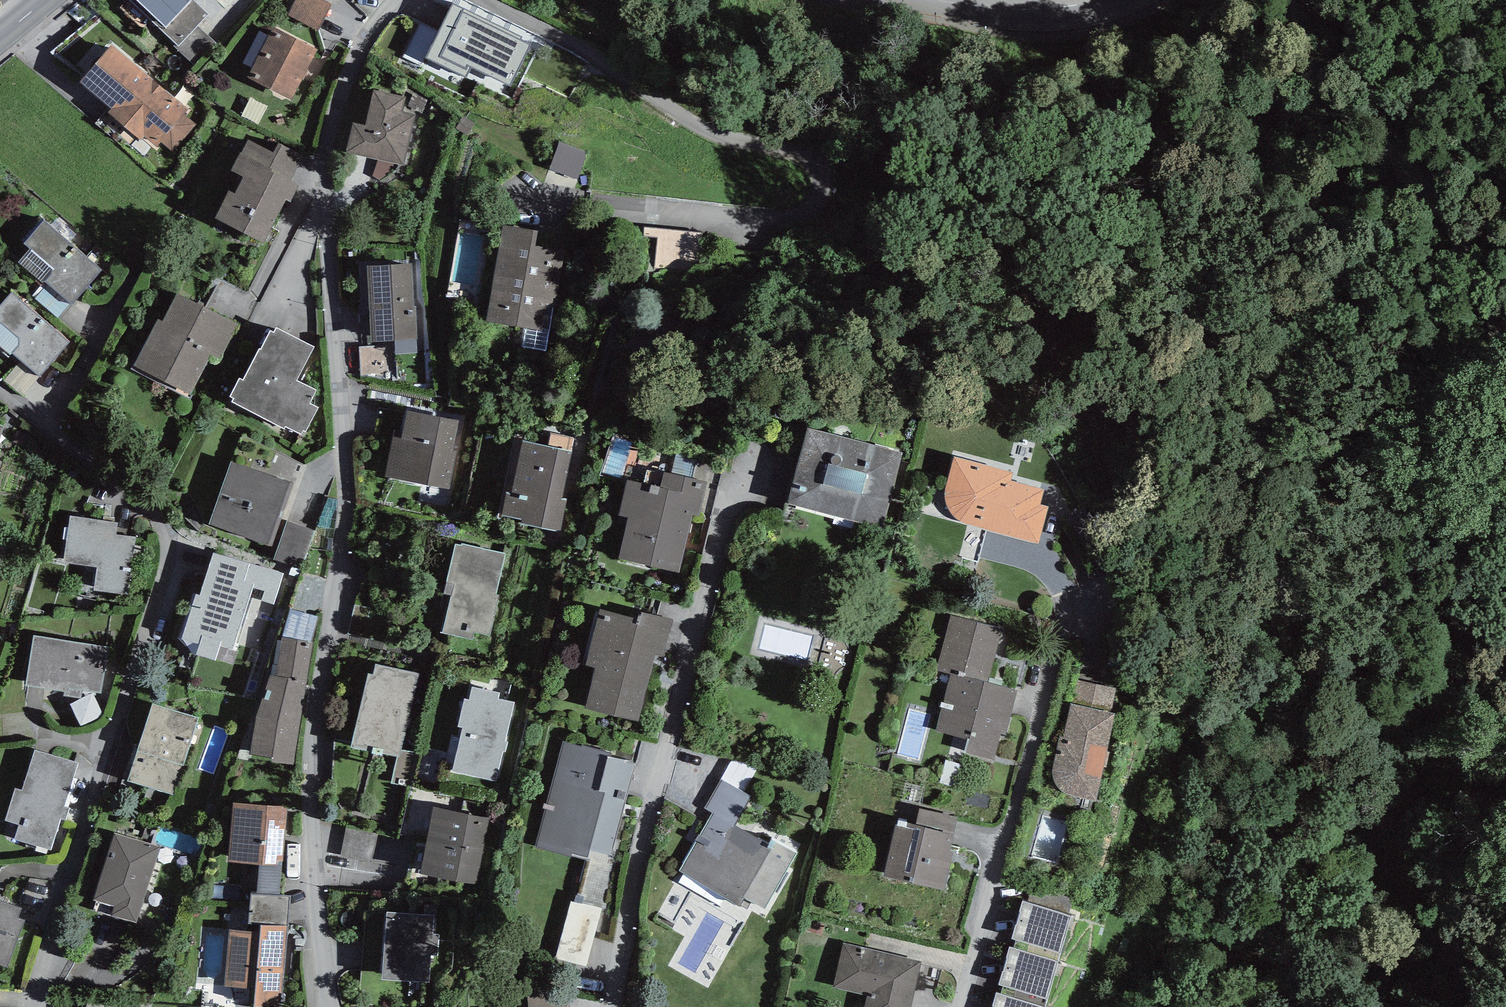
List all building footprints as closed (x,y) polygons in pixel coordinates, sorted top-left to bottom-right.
[(178,47),(198,25),(208,14),(194,0),(130,0),(175,44),(178,47)] [(332,5),(322,0),(297,0),(289,15),(319,31),(332,5)] [(453,4),(426,58),(466,78),(472,67),(510,86),(530,45),(521,40),(522,37),(453,4)] [(195,67),(217,43),(198,25),(178,47),(175,44),(174,46),(195,67)] [(317,50),(273,27),(248,77),(291,101),(317,50)] [(174,152),(197,125),(184,114),(188,109),(112,45),(79,83),(111,109),(109,113),(142,141),(145,137),(157,147),(161,142),(174,152)] [(353,122),(346,152),(379,160),(398,165),(404,166),(416,114),(403,111),(406,96),(373,89),(365,125),(353,122)] [(230,191),(216,218),(264,243),(286,201),(290,203),(300,185),(292,181),(305,156),(278,142),(273,152),(248,139),(241,153),(240,152),(231,171),(243,177),(235,193),(230,191)] [(579,179),(589,153),(562,142),(551,169),(579,179)] [(396,171),(398,165),(379,160),(373,176),(381,181),(396,171)] [(102,270),(44,220),(24,243),(30,249),(18,263),(47,285),(70,304),(72,306),(102,270)] [(702,267),(703,220),(657,220),(657,266),(702,267)] [(538,231),(503,225),(486,321),(527,329),(550,333),(552,334),(566,251),(536,246),(538,231)] [(395,354),(418,353),(416,307),(413,307),(412,264),(368,266),(371,342),(394,341),(395,345),(395,354)] [(59,318),(70,304),(47,285),(35,299),(59,318)] [(12,293),(0,306),(0,345),(20,361),(40,378),(67,344),(12,293)] [(158,319),(134,365),(132,369),(189,399),(211,356),(220,360),(239,325),(177,293),(162,321),(158,319)] [(233,399),(232,402),(284,428),(285,426),(301,434),(303,430),(305,431),(317,408),(309,403),(316,390),(297,380),(314,347),(276,327),(274,332),(270,330),(261,348),(259,347),(242,379),(240,377),(229,397),(233,399)] [(547,351),(550,333),(527,329),(523,347),(547,351)] [(396,380),(395,354),(395,345),(359,347),(361,376),(396,380)] [(24,397),(40,378),(20,361),(4,380),(24,397)] [(394,436),(386,477),(451,489),(458,451),(454,450),(460,420),(408,411),(401,439),(394,436)] [(903,453),(808,428),(788,503),(882,529),(903,453)] [(563,499),(573,452),(571,451),(574,438),(551,434),(548,447),(523,441),(512,493),(507,492),(502,516),(522,520),(521,524),(561,531),(568,500),(563,499)] [(672,474),(691,478),(696,457),(676,453),(672,474)] [(1014,472),(955,457),(946,491),(945,497),(946,501),(947,505),(949,509),(951,512),(954,516),(957,518),(962,522),(968,524),(972,525),(1039,544),(1049,508),(1040,505),(1045,490),(1012,481),(1014,472)] [(293,483),(231,461),(209,524),(268,545),(293,483)] [(629,518),(620,559),(679,573),(693,515),(699,517),(707,482),(691,478),(672,474),(665,472),(660,488),(628,480),(619,516),(629,518)] [(118,523),(70,515),(63,563),(96,567),(94,590),(128,595),(136,537),(117,535),(118,523)] [(302,568),(314,532),(286,522),(274,558),(302,568)] [(452,596),(442,633),(472,640),(474,632),(490,635),(500,595),(496,595),(505,554),(461,544),(461,546),(456,545),(445,594),(452,596)] [(196,595),(182,640),(191,655),(216,660),(221,646),(237,651),(238,644),(247,647),(262,601),(275,605),(284,573),(214,553),(199,595),(196,595)] [(638,619),(599,609),(585,666),(596,668),(585,708),(638,722),(655,655),(663,656),(673,619),(640,612),(638,619)] [(313,643),(318,617),(291,610),(282,638),(313,643)] [(950,675),(935,731),(968,740),(966,752),(994,761),(1001,733),(1006,735),(1017,691),(988,683),(1002,628),(951,615),(937,671),(950,675)] [(109,647),(33,636),(26,686),(64,692),(63,696),(81,698),(82,690),(101,693),(109,647)] [(252,741),(250,754),(272,758),(272,762),(294,765),(313,643),(282,638),(277,676),(270,675),(256,718),(252,741)] [(401,750),(420,674),(376,664),(373,675),(368,674),(351,748),(372,752),(371,754),(382,756),(382,754),(397,757),(400,757),(401,750)] [(1073,704),(1112,713),(1117,689),(1077,680),(1073,704)] [(463,728),(453,771),(496,782),(503,751),(506,752),(508,742),(506,741),(515,702),(499,699),(500,693),(473,688),(469,700),(465,699),(458,727),(463,728)] [(198,718),(153,704),(128,781),(174,795),(198,718)] [(1096,801),(1115,714),(1112,713),(1073,704),(1070,704),(1064,736),(1060,736),(1054,768),(1053,772),(1053,777),(1054,783),(1057,787),(1061,791),(1066,794),(1071,795),(1096,801)] [(564,742),(536,846),(571,857),(572,853),(588,859),(590,851),(611,855),(635,763),(611,757),(612,753),(564,742)] [(412,788),(419,753),(401,750),(400,757),(397,757),(391,784),(412,788)] [(20,826),(15,840),(52,850),(61,819),(66,820),(70,808),(65,807),(79,764),(35,751),(23,791),(16,789),(6,821),(20,826)] [(721,779),(744,792),(758,768),(735,755),(721,779)] [(713,813),(680,871),(740,907),(745,900),(765,909),(797,853),(772,839),(770,843),(759,838),(758,839),(735,826),(752,797),(744,792),(721,779),(704,808),(713,813)] [(286,807),(234,803),(229,861),(259,864),(282,865),(286,807)] [(426,842),(484,853),(490,817),(434,807),(426,842)] [(954,835),(958,818),(920,808),(916,825),(954,835)] [(916,825),(896,820),(884,876),(944,890),(954,851),(950,851),(954,835),(916,825)] [(372,863),(379,835),(349,827),(341,855),(372,863)] [(115,906),(112,916),(136,923),(160,847),(115,834),(95,900),(115,906)] [(484,853),(426,842),(419,875),(477,886),(484,853)] [(279,896),(282,865),(259,864),(257,895),(279,896)] [(1029,903),(1068,916),(1073,898),(1034,886),(1029,903)] [(251,894),(248,924),(261,925),(287,927),(290,897),(279,896),(257,895),(251,894)] [(0,901),(0,965),(7,967),(24,921),(18,918),(21,908),(0,901)] [(1060,954),(1071,917),(1068,916),(1029,903),(1023,901),(1012,939),(1017,940),(1014,948),(1058,962),(1060,954)] [(601,909),(571,902),(556,957),(586,966),(601,909)] [(382,979),(429,983),(431,956),(439,957),(440,935),(432,935),(433,915),(387,912),(382,979)] [(225,987),(255,989),(254,1006),(281,1006),(287,927),(261,925),(260,932),(229,930),(225,987)] [(843,943),(833,987),(867,996),(865,1006),(912,1006),(922,961),(843,943)] [(1058,962),(1014,948),(1010,947),(999,985),(1003,986),(1001,995),(1041,1006),(1045,1006),(1047,1000),(1058,962)] [(529,1006),(570,1006),(568,983),(528,987),(529,1006)] [(1001,995),(997,994),(993,1006),(1041,1006),(1001,995)]
